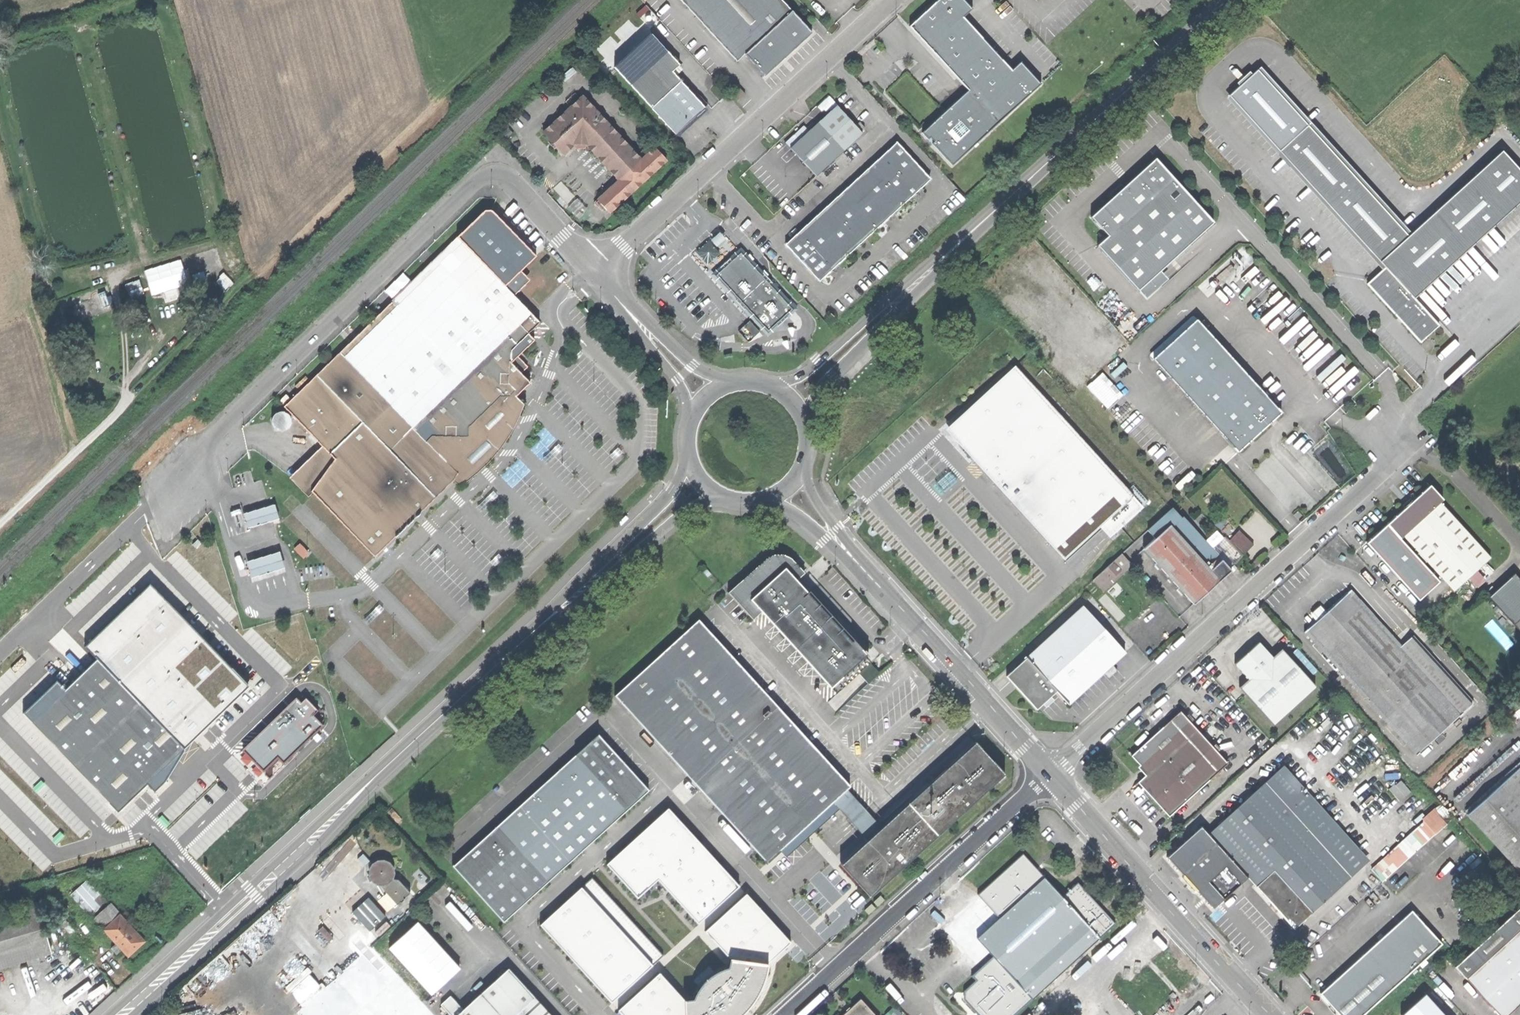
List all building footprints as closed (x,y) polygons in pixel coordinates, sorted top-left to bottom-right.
[(782,0),(680,0),(737,62),(745,54),(765,76),(786,57),(812,33),(782,0)] [(909,26),(968,90),(922,133),(929,140),(931,138),(935,142),(933,144),(953,166),(1000,123),(1042,85),(1021,62),(1012,70),(964,18),(972,10),(964,0),(938,0),(909,26)] [(630,83),(651,107),(680,80),(672,71),(679,64),(666,50),(630,83)] [(705,107),(680,80),(651,107),(676,134),(691,119),(705,107)] [(732,90),(740,99),(745,94),(737,85),(732,90)] [(586,145),(618,180),(641,159),(582,95),(543,132),(564,155),(575,144),(586,145)] [(844,151),(865,131),(861,129),(856,123),(839,104),(810,130),(804,124),(785,141),(819,175),(844,151)] [(1277,152),(1382,267),(1364,283),(1418,342),(1436,325),(1411,297),(1519,198),(1519,174),(1500,152),(1410,234),(1309,123),(1277,152)] [(897,142),(869,167),(901,202),(905,203),(913,196),(920,189),(927,183),(927,175),(897,142)] [(667,160),(654,147),(646,154),(642,158),(641,159),(618,180),(597,199),(610,213),(638,187),(667,160)] [(1096,245),(1143,297),(1164,279),(1156,271),(1212,220),(1154,156),(1088,216),(1106,236),(1096,245)] [(891,215),(902,206),(901,202),(869,167),(841,192),(873,228),(877,228),(884,222),(891,215)] [(868,237),(873,232),(873,228),(841,192),(813,218),(845,253),(849,253),(856,247),(863,241),(868,237)] [(835,266),(845,257),(845,253),(813,218),(785,243),(815,277),(822,278),(828,273),(835,266)] [(722,251),(718,247),(727,238),(719,229),(697,251),(710,264),(722,251)] [(540,323),(463,243),(398,306),(393,301),(284,407),(326,451),(339,464),(311,492),(312,493),(375,557),(409,524),(436,498),(454,481),(465,461),(460,457),(478,439),(485,438),(496,432),(505,424),(510,414),(512,406),(509,403),(517,395),(530,383),(510,362),(511,350),(537,326),(540,323)] [(740,252),(716,274),(767,331),(771,327),(773,328),(777,326),(781,323),(786,318),(785,316),(792,310),(783,299),(779,296),(764,278),(761,275),(740,252)] [(182,259),(146,269),(153,293),(189,283),(182,259)] [(141,279),(126,284),(131,298),(145,293),(141,279)] [(1194,319),(1151,359),(1236,452),(1279,412),(1194,319)] [(760,332),(750,320),(744,326),(755,337),(760,332)] [(1068,559),(1136,495),(1074,427),(1017,365),(949,428),(981,465),(1019,506),(1068,559)] [(525,404),(517,395),(509,403),(512,406),(510,414),(505,424),(496,432),(485,438),(478,439),(460,457),(465,461),(454,481),(459,486),(477,473),(497,453),(507,440),(525,404)] [(288,432),(291,430),(293,427),(294,423),(293,420),(291,417),(287,415),(284,414),(280,415),(278,417),(275,420),(275,424),(276,427),(278,430),(281,432),(284,433),(288,432)] [(308,497),(312,493),(311,492),(339,464),(326,451),(296,481),(294,483),(308,497)] [(1441,502),(1443,500),(1430,485),(1413,501),(1412,500),(1408,504),(1403,509),(1404,510),(1387,525),(1400,540),(1403,537),(1441,502)] [(1491,557),(1441,502),(1403,537),(1453,592),(1491,557)] [(276,504),(245,513),(249,526),(280,517),(276,504)] [(1148,531),(1155,539),(1179,517),(1172,509),(1148,531)] [(1155,539),(1143,549),(1194,605),(1211,589),(1231,571),(1228,568),(1209,547),(1181,515),(1179,517),(1155,539)] [(1246,552),(1255,543),(1240,529),(1231,539),(1246,552)] [(1222,535),(1209,547),(1228,568),(1241,556),(1222,535)] [(286,567),(282,551),(248,561),(253,576),(286,567)] [(842,675),(865,654),(822,606),(798,580),(803,576),(807,572),(803,567),(794,557),(786,553),(778,553),(770,556),(730,591),(755,619),(764,610),(833,687),(844,677),(842,675)] [(1093,580),(1101,588),(1128,563),(1121,555),(1093,580)] [(1488,597),(1519,632),(1519,580),(1514,573),(1500,587),(1488,597)] [(23,714),(118,812),(147,783),(155,792),(165,782),(185,750),(184,749),(187,746),(249,686),(150,583),(89,642),(84,646),(97,660),(65,691),(57,682),(23,714)] [(1348,592),(1349,593),(1398,648),(1401,646),(1350,590),(1348,592)] [(1317,622),(1308,630),(1389,719),(1429,682),(1398,648),(1349,593),(1334,607),(1326,614),(1317,622)] [(1021,692),(1037,710),(1057,692),(1068,704),(1125,652),(1084,606),(1007,676),(1021,692)] [(1313,617),(1317,622),(1326,614),(1322,609),(1313,617)] [(701,617),(616,692),(767,863),(835,802),(849,790),(851,787),(701,617)] [(1418,752),(1418,751),(1389,719),(1308,630),(1307,629),(1304,632),(1415,755),(1418,752)] [(1401,646),(1398,648),(1429,682),(1389,719),(1418,751),(1471,703),(1410,637),(1401,646)] [(1234,664),(1248,679),(1272,658),(1258,642),(1247,652),(1234,664)] [(1239,687),(1273,725),(1315,687),(1282,649),(1272,658),(1248,679),(1239,687)] [(861,674),(870,684),(882,674),(872,663),(861,674)] [(1113,666),(1105,674),(1109,678),(1117,671),(1113,666)] [(301,702),(296,697),(241,750),(263,773),(278,759),(283,765),(323,726),(313,716),(318,711),(306,698),(301,702)] [(1181,711),(1171,720),(1219,772),(1228,763),(1181,711)] [(1219,772),(1171,720),(1132,756),(1148,773),(1138,782),(1154,799),(1169,817),(1219,772)] [(500,923),(649,788),(598,732),(449,868),(500,923)] [(977,744),(882,827),(868,840),(841,864),(870,896),(1006,776),(992,760),(977,744)] [(1361,852),(1283,766),(1265,782),(1343,869),(1361,852)] [(1467,815),(1519,873),(1519,767),(1467,815)] [(1321,781),(1327,789),(1332,785),(1325,777),(1321,781)] [(1401,781),(1389,790),(1400,802),(1411,793),(1401,781)] [(1351,878),(1343,869),(1265,782),(1208,834),(1247,877),(1294,929),(1351,878)] [(882,827),(849,790),(835,802),(868,840),(882,827)] [(1415,830),(1416,832),(1426,843),(1453,819),(1441,806),(1415,830)] [(669,810),(609,865),(639,899),(659,880),(699,924),(740,887),(669,810)] [(1212,908),(1247,877),(1208,834),(1202,826),(1167,858),(1182,874),(1181,878),(1188,884),(1194,891),(1196,891),(1212,908)] [(1388,857),(1398,868),(1426,843),(1416,832),(1388,857)] [(1370,861),(1361,852),(1343,869),(1351,878),(1370,861)] [(1116,925),(1099,907),(1079,884),(1063,899),(1023,855),(983,892),(1004,915),(982,935),(999,953),(987,964),(991,969),(960,997),(976,1014),(1016,1014),(1116,925)] [(1382,883),(1398,868),(1388,857),(1372,871),(1382,883)] [(395,870),(394,866),(392,862),(388,860),(384,859),(380,859),(376,860),(373,863),(370,866),(369,871),(370,875),(371,879),(374,882),(378,884),(380,885),(383,885),(385,884),(388,883),(390,882),(392,880),(394,878),(395,874),(395,870)] [(91,915),(108,900),(88,878),(71,893),(91,915)] [(377,885),(395,905),(401,900),(401,901),(406,897),(405,895),(410,891),(399,878),(394,878),(392,880),(390,882),(388,883),(385,884),(383,885),(380,885),(378,884),(377,885)] [(583,889),(542,926),(612,1003),(653,966),(583,889)] [(620,1011),(624,1014),(746,1014),(753,1007),(762,994),(768,980),(771,966),(765,966),(791,943),(748,895),(706,932),(733,961),(731,972),(723,974),(711,981),(703,991),(697,1002),(687,1003),(661,974),(620,1011)] [(353,911),(371,930),(386,915),(369,896),(353,911)] [(96,915),(106,926),(120,914),(110,903),(96,915)] [(1466,979),(1519,929),(1519,910),(1518,908),(1454,966),(1466,979)] [(1412,912),(1377,944),(1394,962),(1429,930),(1412,912)] [(122,949),(128,955),(137,947),(144,940),(120,914),(106,926),(104,928),(116,943),(122,949)] [(420,919),(390,945),(432,993),(461,967),(420,919)] [(1466,979),(1499,1014),(1510,1014),(1519,1005),(1519,929),(1466,979)] [(1339,1014),(1366,1014),(1443,945),(1429,930),(1394,962),(1377,944),(1321,995),(1337,1012),(1339,1014)] [(117,954),(122,949),(116,943),(111,948),(117,954)] [(309,966),(287,986),(305,1005),(327,985),(309,966)] [(536,999),(509,968),(463,1009),(457,1014),(518,1014),(536,999)] [(451,1014),(457,1014),(463,1009),(451,995),(441,1004),(451,1014)] [(518,1014),(551,1014),(536,999),(518,1014)] [(861,999),(846,1012),(843,1014),(874,1014),(861,999)]
